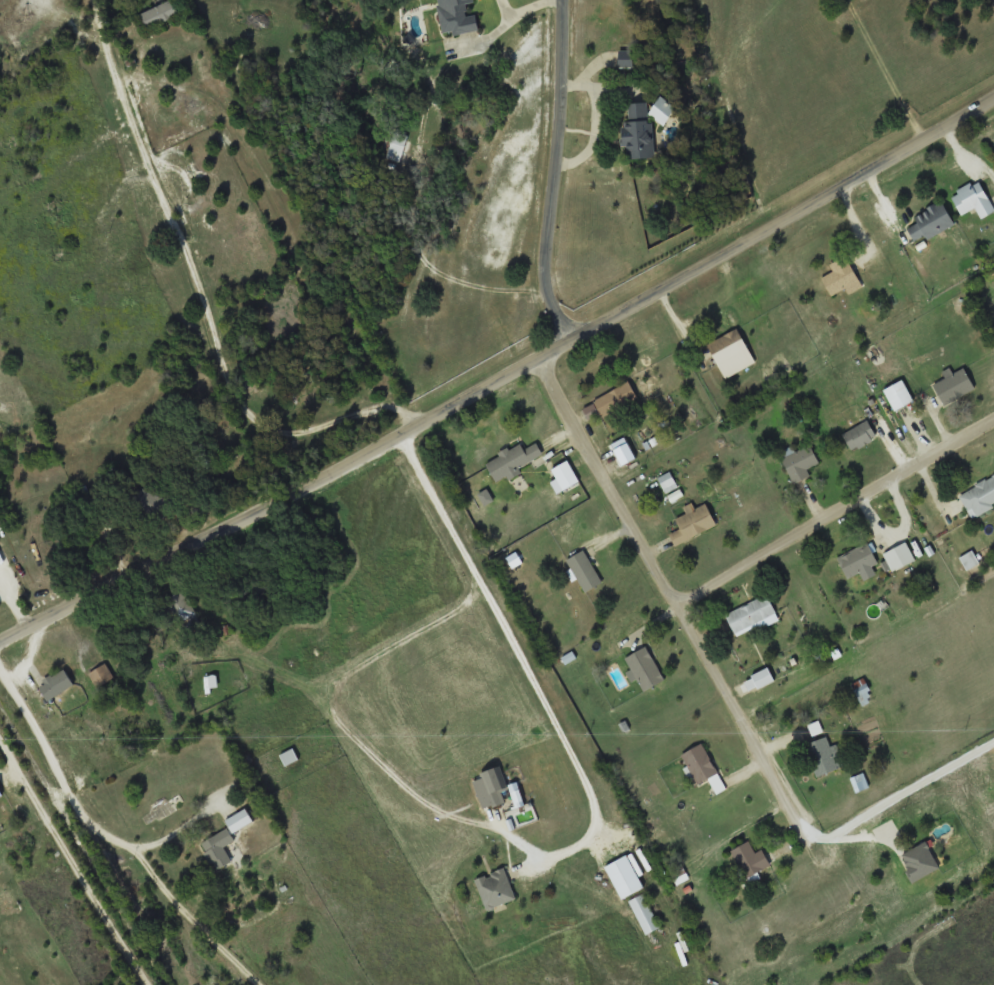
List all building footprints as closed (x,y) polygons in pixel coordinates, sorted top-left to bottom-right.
[(176,0),(141,12),(146,27),(181,15),(176,0)] [(477,28),(475,12),(467,13),(466,2),(470,2),(469,0),(436,0),(442,34),(477,28)] [(633,65),(633,55),(616,55),(616,65),(633,65)] [(652,156),(649,100),(623,102),(626,158),(652,156)] [(408,135),(394,131),(385,157),(400,161),(408,135)] [(981,218),(993,211),(993,208),(978,178),(950,194),(961,215),(975,207),(981,218)] [(913,213),(918,222),(907,227),(914,243),(953,225),(942,200),(913,213)] [(861,288),(847,254),(829,262),(833,271),(821,277),(828,294),(846,287),(848,293),(861,288)] [(755,362),(737,327),(706,343),(725,378),(755,362)] [(933,383),(942,403),(974,389),(963,363),(943,372),(946,378),(933,383)] [(882,387),(893,411),(913,402),(903,378),(882,387)] [(600,416),(636,397),(628,380),(591,400),(600,416)] [(842,431),(850,450),(877,438),(869,420),(842,431)] [(517,466),(541,453),(535,441),(522,448),(519,442),(483,461),(494,482),(518,469),(517,466)] [(808,468),(819,463),(809,443),(781,456),(793,482),(811,474),(808,468)] [(578,482),(567,458),(550,466),(560,489),(578,482)] [(666,490),(677,484),(670,471),(659,477),(666,490)] [(973,518),(993,508),(993,475),(960,492),(973,518)] [(676,545),(716,524),(705,503),(695,508),(692,501),(683,505),(687,513),(675,519),(680,529),(670,534),(676,545)] [(848,578),(878,563),(868,542),(837,557),(848,578)] [(602,582),(585,548),(567,558),(585,591),(602,582)] [(912,564),(903,549),(893,554),(901,570),(912,564)] [(183,629),(198,621),(183,588),(167,595),(183,629)] [(734,633),(776,614),(767,595),(725,613),(734,633)] [(666,678),(647,645),(626,657),(645,691),(666,678)] [(97,686),(113,677),(104,662),(88,672),(97,686)] [(41,685),(52,701),(78,683),(67,667),(41,685)] [(855,691),(862,704),(874,699),(866,685),(855,691)] [(830,745),(826,735),(805,742),(815,774),(847,764),(840,742),(830,745)] [(710,777),(716,793),(725,789),(705,742),(683,751),(696,782),(710,777)] [(280,753),(284,764),(297,759),(292,748),(280,753)] [(201,848),(222,871),(234,860),(225,849),(238,838),(226,826),(201,848)] [(770,866),(763,849),(754,852),(749,840),(731,848),(744,877),(770,866)] [(898,855),(912,881),(939,866),(925,841),(898,855)] [(675,868),(677,871),(672,875),(677,882),(680,880),(682,882),(689,877),(680,864),(675,868)] [(515,897),(504,866),(475,877),(486,908),(515,897)] [(629,900),(646,933),(661,926),(643,892),(629,900)]
